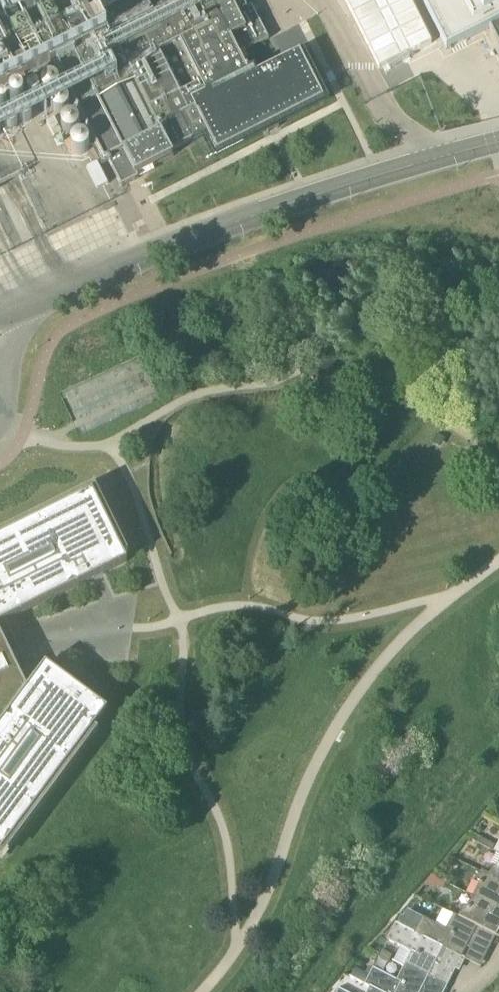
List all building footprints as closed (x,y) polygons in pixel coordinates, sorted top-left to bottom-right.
[(55,65),(104,163),(108,161),(122,188),(139,179),(137,175),(174,157),(171,153),(204,136),(212,153),(215,159),(266,134),(276,128),(320,106),(317,100),(320,98),(296,51),(294,52),(256,71),(253,66),(246,70),(238,54),(254,45),(268,39),(252,7),(238,13),(231,0),(0,0),(0,92),(55,65)] [(447,51),(490,29),(498,48),(498,0),(421,0),(447,51)] [(32,683),(27,690),(24,683),(11,657),(3,641),(12,636),(5,623),(20,616),(21,615),(19,612),(87,579),(89,582),(91,581),(103,575),(105,574),(103,571),(122,561),(91,498),(0,543),(0,850),(102,713),(46,671),(35,685),(32,683)] [(493,851),(495,846),(471,833),(468,839),(493,851)] [(498,870),(493,868),(489,876),(489,877),(498,882),(498,868),(498,870)] [(489,877),(489,876),(482,873),(477,884),(480,886),(474,898),(498,911),(498,882),(489,877)] [(474,898),(467,911),(464,909),(460,917),(459,918),(495,936),(498,929),(498,911),(474,898)] [(459,918),(460,917),(454,915),(447,929),(423,918),(415,934),(462,958),(462,959),(466,961),(480,968),(496,937),(495,936),(459,918)] [(397,925),(408,931),(412,922),(400,917),(397,925)] [(415,934),(408,931),(397,925),(395,925),(387,941),(410,952),(403,967),(447,988),(456,970),(460,972),(466,961),(462,959),(462,958),(415,934)] [(384,961),(387,954),(381,951),(378,958),(384,961)] [(389,964),(393,956),(387,954),(384,961),(389,964)] [(447,988),(403,967),(397,980),(373,968),(372,970),(369,968),(366,974),(355,969),(350,978),(370,988),(378,991),(445,991),(447,988)]
